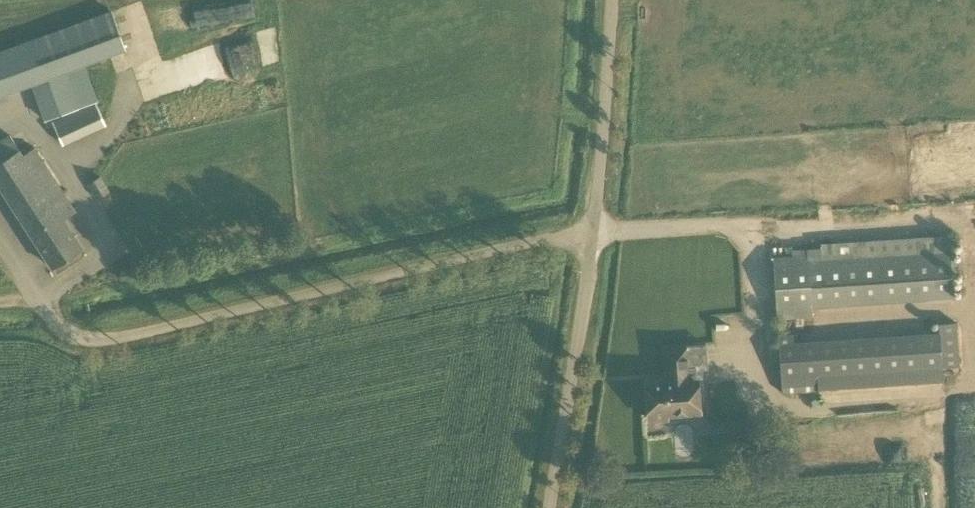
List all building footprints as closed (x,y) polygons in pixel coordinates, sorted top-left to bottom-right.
[(86,64),(127,49),(113,12),(0,53),(0,95),(33,83),(46,121),(52,119),(64,145),(108,125),(96,103),(99,102),(86,64)] [(230,50),(239,72),(277,57),(268,35),(230,50)] [(22,155),(19,150),(10,136),(0,142),(0,169),(22,155)] [(22,155),(0,169),(0,185),(54,268),(84,249),(66,221),(77,213),(33,148),(22,155)] [(778,319),(813,316),(813,308),(954,298),(949,234),(820,243),(820,247),(793,249),(793,255),(774,256),(778,319)] [(819,393),(944,385),(943,367),(963,366),(960,322),(940,323),(941,332),(780,341),(782,387),(818,385),(819,393)] [(697,378),(696,370),(689,370),(688,349),(668,350),(670,382),(648,384),(650,415),(703,411),(700,378),(697,378)] [(734,420),(719,421),(720,440),(735,439),(734,420)]
